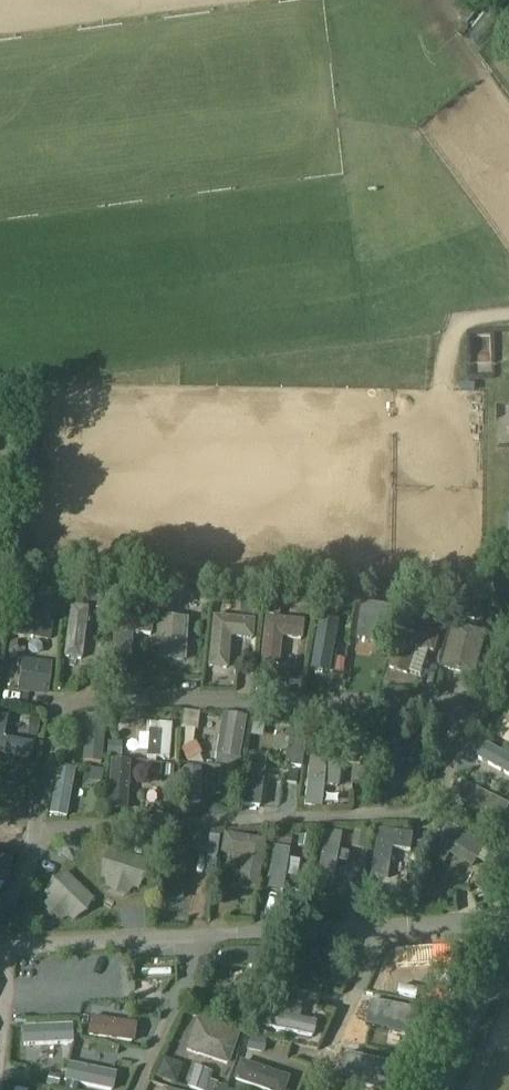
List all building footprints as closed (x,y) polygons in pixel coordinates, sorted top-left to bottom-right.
[(12,635),(43,639),(49,591),(18,588),(12,635)] [(119,595),(119,607),(133,607),(133,595),(119,595)] [(433,609),(447,614),(452,599),(437,595),(433,609)] [(462,599),(458,614),(479,621),(483,605),(462,599)] [(241,600),(240,614),(255,615),(257,602),(241,600)] [(262,600),(261,612),(279,614),(280,602),(262,600)] [(363,603),(358,638),(389,642),(393,607),(363,603)] [(159,604),(159,617),(172,617),(173,604),(159,604)] [(411,604),(406,620),(426,626),(431,611),(411,604)] [(110,664),(110,666),(129,668),(132,633),(151,635),(152,616),(114,613),(113,623),(113,626),(110,663),(110,664)] [(213,617),(208,666),(227,668),(229,637),(251,639),(253,621),(213,617)] [(261,663),(278,665),(278,664),(281,637),(300,638),(302,621),(265,618),(261,663)] [(158,619),(156,658),(184,659),(186,621),(158,619)] [(453,623),(442,667),(473,675),(485,631),(453,623)] [(403,625),(389,667),(405,672),(414,645),(433,651),(438,636),(403,625)] [(9,643),(7,652),(15,658),(24,654),(25,645),(17,639),(9,643)] [(371,689),(370,642),(352,642),(353,689),(371,689)] [(47,694),(50,661),(21,658),(17,690),(47,694)] [(336,658),(334,672),(343,673),(346,660),(336,658)] [(421,692),(427,665),(414,662),(408,690),(421,692)] [(94,663),(83,678),(95,687),(106,672),(94,663)] [(387,713),(383,726),(400,732),(405,718),(387,713)] [(27,758),(31,741),(1,735),(5,715),(0,714),(0,753),(27,758)] [(217,756),(237,759),(239,759),(246,718),(223,714),(216,756),(217,756)] [(29,717),(26,734),(37,736),(40,719),(29,717)] [(157,729),(147,729),(146,755),(168,757),(170,722),(170,721),(157,720),(157,729)] [(253,720),(250,737),(262,739),(265,722),(253,720)] [(107,742),(107,756),(121,756),(121,743),(107,742)] [(193,743),(181,749),(187,762),(199,756),(201,754),(195,742),(193,743)] [(217,756),(215,764),(236,768),(237,759),(217,756)] [(309,759),(305,803),(322,804),(323,786),(336,787),(338,761),(309,759)] [(22,804),(24,788),(0,785),(0,801),(22,804)] [(69,819),(70,786),(56,786),(55,819),(69,819)] [(461,858),(465,851),(477,858),(485,843),(445,821),(437,835),(456,846),(453,853),(461,858)] [(418,825),(415,843),(425,845),(428,826),(418,825)] [(500,837),(508,841),(508,828),(505,826),(500,837)] [(378,827),(371,874),(387,877),(392,847),(409,850),(412,832),(378,827)] [(264,839),(223,832),(220,851),(243,855),(238,887),(256,890),(264,839)] [(354,832),(352,848),(365,850),(368,834),(354,832)] [(278,833),(276,846),(289,848),(291,835),(278,833)] [(349,856),(339,854),(342,837),(324,834),(315,885),(333,888),(337,865),(347,867),(349,856)] [(299,835),(297,847),(308,848),(310,837),(299,835)] [(192,838),(191,851),(206,853),(207,839),(192,838)] [(480,875),(473,887),(482,893),(489,881),(480,875)] [(215,887),(212,903),(227,906),(230,890),(215,887)] [(266,948),(221,948),(221,967),(250,967),(250,985),(266,985),(266,948)] [(388,953),(389,978),(432,976),(430,951),(388,953)] [(239,997),(237,1010),(241,1011),(254,1012),(256,998),(242,997),(239,997)] [(261,1026),(311,1036),(314,1021),(296,1017),(299,1004),(275,999),(272,1012),(264,1011),(261,1026)] [(406,1035),(411,1010),(370,1001),(365,1026),(406,1035)] [(195,1019),(185,1049),(228,1063),(237,1033),(195,1019)] [(249,1036),(246,1050),(263,1053),(266,1040),(249,1036)] [(387,1068),(346,1058),(340,1083),(370,1089),(382,1089),(387,1068)] [(48,1075),(46,1084),(58,1087),(60,1077),(48,1075)] [(186,1087),(194,1089),(214,1089),(217,1083),(209,1081),(190,1075),(186,1087)]
